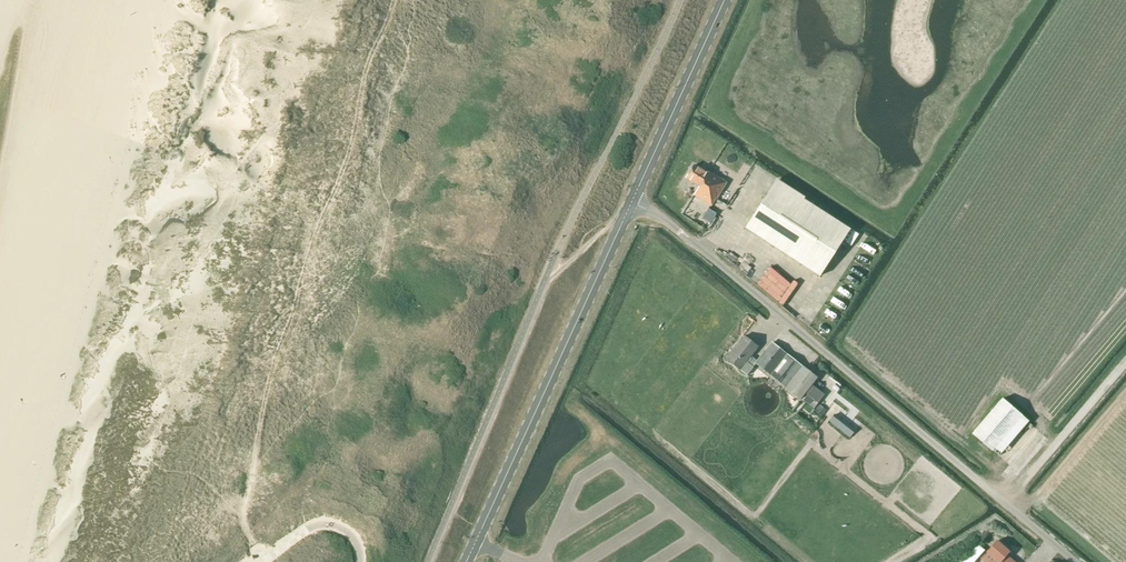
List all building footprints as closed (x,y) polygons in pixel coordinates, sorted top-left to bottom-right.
[(708,173),(693,164),(685,178),(699,187),(693,195),(711,206),(716,199),(716,200),(727,182),(708,171),(708,173)] [(776,182),(745,228),(819,277),(844,241),(850,231),(776,182)] [(708,208),(702,218),(710,223),(716,213),(708,208)] [(850,231),(844,241),(851,246),(858,236),(850,231)] [(727,359),(747,375),(756,364),(800,399),(818,378),(772,342),(757,360),(750,356),(758,347),(744,336),(727,359)] [(808,395),(804,400),(815,409),(819,404),(808,395)] [(1022,416),(1002,398),(972,433),(992,451),(1022,416)] [(1009,553),(997,542),(987,552),(988,553),(982,560),(984,561),(1013,561),(1006,556),(1009,553)]
